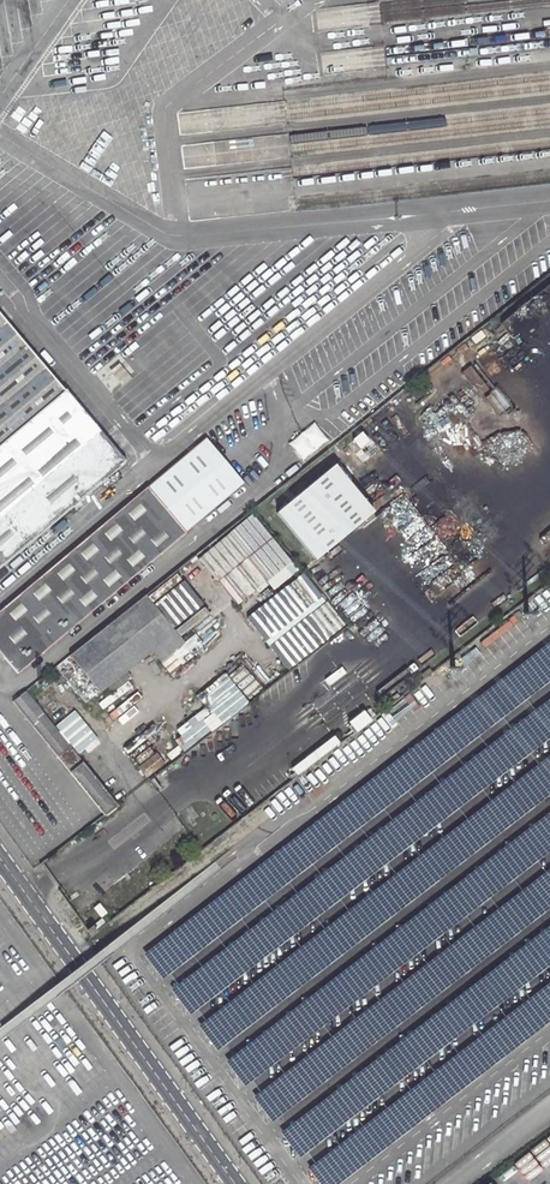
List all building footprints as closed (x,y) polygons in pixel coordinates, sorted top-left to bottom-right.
[(126,461),(66,389),(64,390),(0,314),(0,566),(126,461)] [(361,430),(353,437),(359,445),(368,438),(361,430)] [(335,462),(276,509),(315,556),(373,509),(335,462)] [(185,531),(148,485),(0,608),(0,652),(16,671),(185,531)] [(253,512),(199,555),(217,578),(248,553),(249,555),(218,579),(237,602),(291,558),(253,512)] [(249,619),(290,671),(349,625),(307,573),(249,619)] [(157,602),(178,629),(207,606),(187,579),(157,602)] [(160,658),(184,640),(145,592),(56,663),(86,700),(152,647),(160,658)] [(13,698),(104,812),(116,803),(24,689),(13,698)] [(258,871),(289,863),(261,903),(253,876),(231,894),(237,894),(229,966),(239,972),(220,978),(273,1014),(309,986),(314,935),(319,941),(306,895),(321,884),(353,906),(371,879),(375,884),(442,833),(437,888),(549,800),(549,791),(544,790),(529,735),(517,744),(515,735),(472,769),(504,722),(458,734),(485,697),(258,871)] [(369,719),(363,710),(350,720),(357,728),(369,719)] [(298,774),(341,741),(334,733),(292,766),(298,774)] [(106,921),(103,917),(87,928),(91,933),(106,921)] [(325,1183),(336,1183),(487,1073),(465,1076),(463,1083),(409,1092),(407,1099),(397,1085),(387,1082),(380,1092),(384,1092),(368,1095),(369,1091),(351,1087),(350,1092),(344,1097),(341,1107),(326,1118),(325,1113),(291,1164),(374,1103),(381,1105),(383,1115),(358,1134),(364,1138),(359,1141),(359,1136),(321,1163),(336,1161),(328,1173),(315,1170),(325,1183)]
